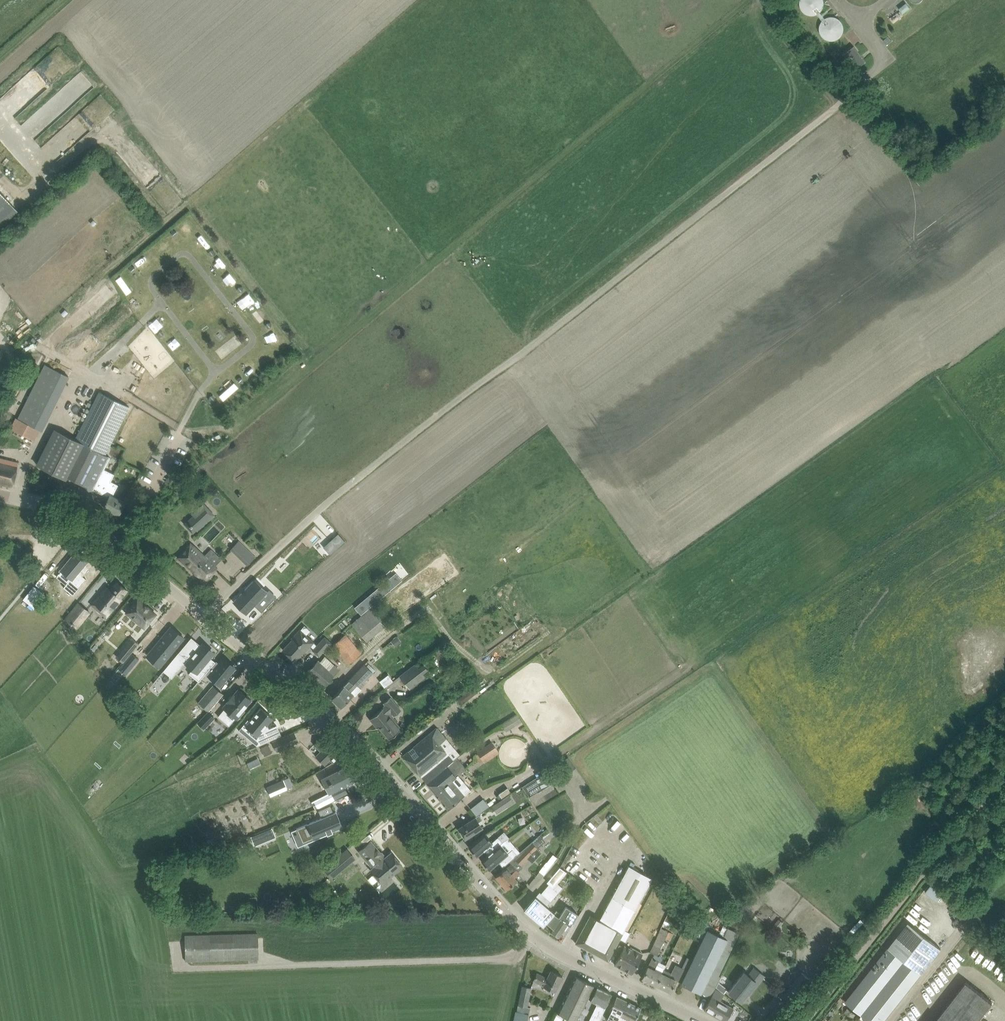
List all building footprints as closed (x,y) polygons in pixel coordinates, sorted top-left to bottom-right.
[(800,7),(816,15),(824,0),(803,0),(800,7)] [(899,9),(903,13),(910,8),(906,3),(899,9)] [(890,19),(894,23),(903,15),(900,11),(890,19)] [(823,38),(841,39),(842,17),(824,16),(823,38)] [(889,36),(883,40),(886,44),(892,40),(889,36)] [(843,54),(855,70),(866,61),(854,46),(843,54)] [(17,210),(0,192),(0,225),(17,210)] [(178,227),(188,238),(197,231),(186,219),(178,227)] [(202,249),(211,242),(205,235),(196,241),(202,249)] [(219,268),(228,262),(223,256),(215,262),(219,268)] [(225,277),(231,285),(240,279),(234,270),(225,277)] [(125,275),(119,279),(128,295),(134,291),(125,275)] [(245,296),(247,304),(256,302),(254,294),(245,296)] [(17,419),(12,429),(35,440),(40,430),(43,431),(70,377),(69,376),(48,366),(45,365),(18,419),(17,419)] [(9,391),(16,395),(23,383),(16,379),(9,391)] [(225,401),(242,386),(237,381),(221,396),(225,401)] [(221,395),(227,388),(221,382),(215,388),(221,395)] [(56,430),(38,465),(66,480),(68,477),(80,484),(79,488),(91,494),(93,490),(109,498),(104,507),(118,515),(125,501),(113,495),(116,488),(110,485),(115,473),(104,468),(110,457),(105,454),(129,406),(99,391),(74,440),(56,430)] [(12,486),(18,462),(0,458),(0,483),(12,486)] [(193,515),(184,524),(193,534),(196,531),(197,532),(214,516),(203,504),(192,514),(193,515)] [(297,552),(288,560),(301,574),(320,557),(302,539),(293,547),(297,552)] [(191,543),(178,557),(205,581),(220,565),(218,563),(221,560),(210,549),(205,555),(191,543)] [(255,557),(245,545),(237,553),(248,565),(255,557)] [(76,551),(61,570),(71,578),(64,587),(73,595),(86,578),(78,572),(87,560),(76,551)] [(354,607),(360,614),(401,580),(395,572),(354,607)] [(128,590),(117,582),(110,590),(109,589),(107,591),(104,588),(91,604),(107,617),(122,599),(121,598),(128,590)] [(255,583),(234,602),(245,615),(255,606),(261,614),(276,600),(269,593),(268,594),(268,593),(266,595),(255,583)] [(137,599),(126,613),(144,628),(156,614),(137,599)] [(367,642),(392,620),(377,602),(352,624),(367,642)] [(76,628),(90,612),(79,603),(65,619),(76,628)] [(171,627),(150,653),(163,663),(184,638),(171,627)] [(319,656),(331,643),(324,637),(317,645),(300,629),(291,639),(292,639),(283,650),(295,661),(304,651),(305,652),(311,646),(313,649),(312,650),(319,656)] [(332,645),(337,650),(348,664),(362,652),(361,651),(363,650),(360,646),(358,648),(346,634),(332,645)] [(132,638),(121,652),(127,657),(138,643),(132,638)] [(204,642),(188,661),(194,666),(193,666),(194,667),(190,672),(200,680),(206,673),(216,661),(217,660),(211,656),(215,652),(210,649),(211,648),(204,642)] [(131,653),(118,669),(123,672),(126,675),(139,659),(131,653)] [(310,676),(310,675),(323,687),(330,679),(339,669),(326,657),(321,663),(319,660),(307,673),(310,676)] [(219,663),(216,661),(206,673),(221,685),(235,668),(223,658),(219,663)] [(423,663),(418,667),(415,664),(399,676),(410,690),(426,677),(423,674),(428,670),(423,663)] [(341,707),(348,700),(353,694),(355,696),(362,689),(358,686),(372,672),(365,665),(345,685),(331,698),(341,707)] [(473,683),(466,672),(458,678),(465,688),(473,683)] [(223,694),(213,686),(199,703),(208,711),(223,694)] [(474,687),(466,693),(469,698),(478,692),(474,687)] [(228,702),(223,707),(225,709),(235,718),(237,719),(243,712),(244,711),(243,710),(251,700),(238,689),(233,695),(233,694),(227,701),(228,702)] [(383,703),(385,706),(370,719),(377,728),(379,727),(389,739),(402,728),(392,717),(401,709),(391,696),(383,703)] [(248,720),(238,730),(257,746),(281,735),(277,726),(269,729),(267,725),(273,718),(260,708),(249,721),(248,720)] [(207,712),(197,723),(203,729),(214,718),(207,712)] [(509,730),(525,722),(521,715),(505,723),(509,730)] [(403,756),(426,783),(454,760),(453,759),(456,757),(459,754),(446,738),(437,728),(403,756)] [(294,731),(272,741),(276,751),(299,741),(294,731)] [(314,745),(315,745),(321,751),(315,757),(325,766),(330,760),(333,763),(342,753),(328,740),(325,743),(320,738),(314,745)] [(498,750),(492,741),(477,752),(483,761),(498,750)] [(267,745),(260,748),(264,756),(271,753),(270,752),(272,751),(269,745),(267,746),(267,745)] [(466,768),(456,757),(453,759),(454,760),(426,783),(448,809),(471,790),(458,775),(466,768)] [(345,766),(321,778),(329,794),(358,779),(345,766)] [(532,783),(523,788),(529,797),(537,791),(538,793),(552,783),(545,773),(532,783)] [(509,795),(492,806),(497,814),(514,803),(509,795)] [(336,812),(296,829),(297,829),(303,844),(333,832),(332,831),(342,826),(336,812)] [(475,818),(458,828),(465,839),(478,830),(482,828),(478,823),(482,820),(479,815),(475,818)] [(272,828),(265,831),(268,840),(275,837),(272,828)] [(299,852),(292,836),(288,839),(285,833),(270,839),(273,844),(268,846),(275,863),(299,852)] [(498,837),(492,842),(485,833),(469,847),(477,856),(484,850),(488,855),(500,845),(503,842),(498,837)] [(542,835),(536,842),(542,847),(548,840),(542,835)] [(215,836),(208,841),(211,845),(213,848),(220,844),(219,842),(215,836)] [(370,869),(382,883),(402,866),(391,853),(385,858),(370,841),(359,851),(373,867),(370,869)] [(517,855),(514,857),(521,865),(522,865),(528,859),(532,863),(541,853),(532,842),(531,843),(525,848),(517,855)] [(481,861),(489,871),(498,863),(502,867),(509,861),(517,855),(512,850),(507,854),(500,845),(488,855),(481,861)] [(557,858),(553,855),(543,868),(543,867),(535,876),(540,880),(557,858)] [(631,862),(599,920),(593,917),(589,918),(575,943),(608,961),(652,879),(632,868),(634,864),(631,862)] [(503,870),(495,877),(507,890),(514,883),(517,881),(515,878),(519,874),(517,872),(511,864),(506,868),(503,870)] [(553,879),(549,884),(558,892),(562,887),(553,879)] [(943,893),(931,885),(925,892),(936,901),(943,893)] [(535,897),(524,910),(543,926),(547,922),(554,913),(548,908),(549,906),(547,905),(550,901),(540,892),(536,897),(535,897)] [(950,894),(947,898),(965,914),(969,910),(950,894)] [(674,903),(665,920),(669,922),(678,905),(674,903)] [(554,913),(547,922),(552,927),(550,931),(559,937),(564,929),(565,930),(568,925),(569,925),(576,914),(565,907),(558,917),(554,913)] [(723,936),(727,928),(735,911),(731,909),(725,916),(721,914),(719,916),(718,915),(716,918),(714,917),(708,930),(707,929),(681,983),(701,993),(702,993),(728,938),(723,936)] [(961,912),(953,922),(957,925),(965,915),(961,912)] [(708,925),(703,923),(697,936),(702,939),(708,925)] [(849,1005),(869,1020),(883,1020),(915,982),(940,949),(907,923),(845,1002),(849,1005)] [(661,928),(649,952),(654,955),(657,956),(657,955),(665,939),(669,932),(667,932),(661,928)] [(718,976),(738,933),(727,928),(723,936),(728,938),(702,993),(708,996),(709,994),(711,995),(720,977),(718,976)] [(258,932),(184,935),(184,936),(185,940),(185,941),(185,942),(185,961),(258,959),(258,937),(258,932)] [(614,964),(632,974),(643,954),(642,954),(640,958),(631,952),(632,950),(624,946),(624,947),(619,944),(614,953),(619,956),(614,964)] [(642,978),(656,985),(664,969),(666,965),(652,958),(642,978)] [(744,972),(728,992),(741,1002),(747,994),(756,983),(758,984),(764,976),(754,968),(748,976),(744,972)] [(664,969),(656,985),(670,992),(676,981),(675,981),(679,972),(673,969),(671,973),(664,969)] [(555,992),(558,985),(562,976),(551,971),(547,978),(537,973),(534,981),(543,985),(543,986),(555,992)] [(594,985),(575,976),(557,1013),(562,1016),(573,1020),(581,1020),(584,1014),(581,1013),(594,985)] [(993,1002),(966,982),(937,1019),(938,1019),(936,1020),(978,1020),(993,1002)] [(531,1008),(527,1007),(531,988),(523,986),(518,1005),(515,1020),(528,1020),(531,1008)] [(597,987),(590,1000),(599,1005),(591,1020),(599,1020),(606,1007),(605,1007),(611,994),(597,987)] [(618,1014),(620,1015),(627,1001),(616,996),(610,1010),(611,1010),(606,1019),(610,1020),(615,1020),(618,1014)] [(716,1000),(712,997),(708,1003),(713,1005),(709,1013),(724,1020),(725,1020),(733,1008),(717,999),(716,1000)] [(630,1019),(634,1020),(641,1008),(627,1001),(620,1015),(617,1020),(629,1020),(630,1019)] [(551,1020),(553,1020),(559,1020),(562,1016),(557,1013),(555,1012),(551,1020)]
